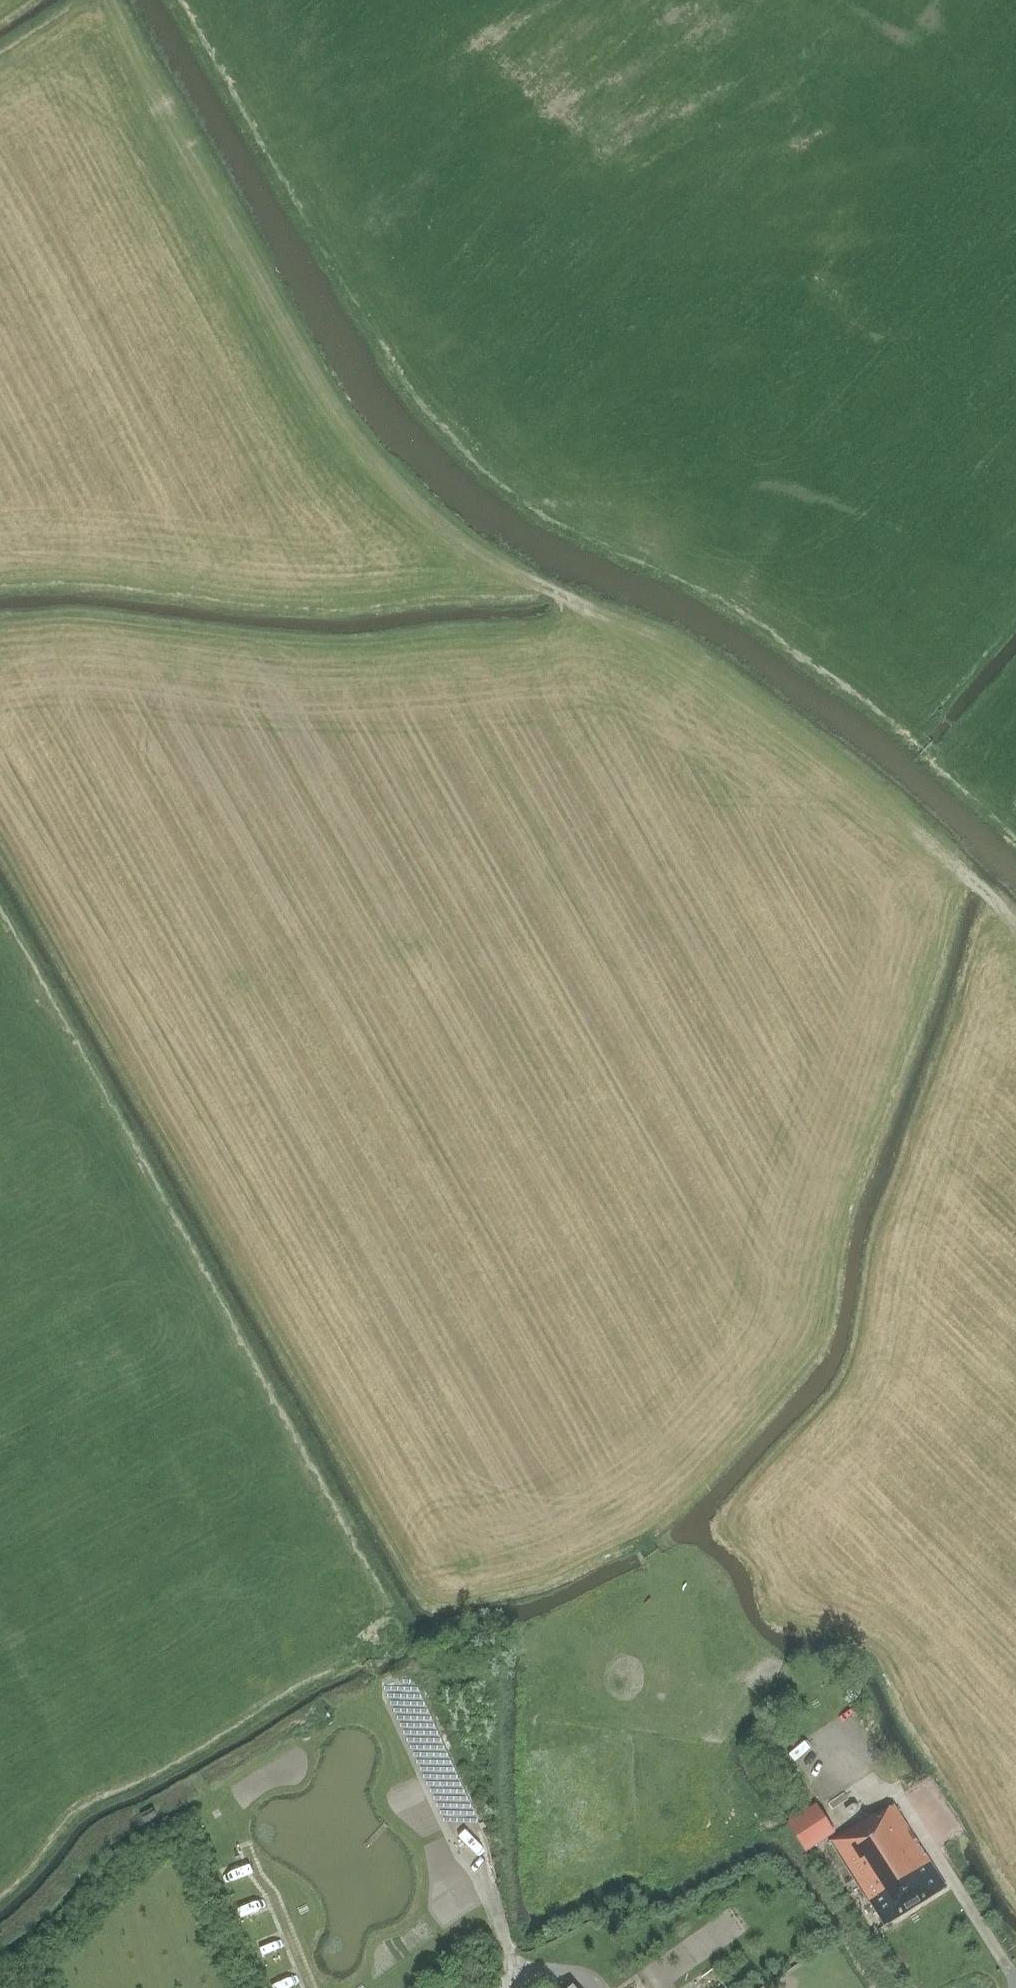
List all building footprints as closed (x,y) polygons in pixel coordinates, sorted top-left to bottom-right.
[(816,1804),(788,1823),(807,1851),(835,1832),(816,1804)] [(876,1815),(875,1813),(830,1841),(869,1904),(871,1902),(885,1925),(947,1887),(894,1804),(876,1815)]
